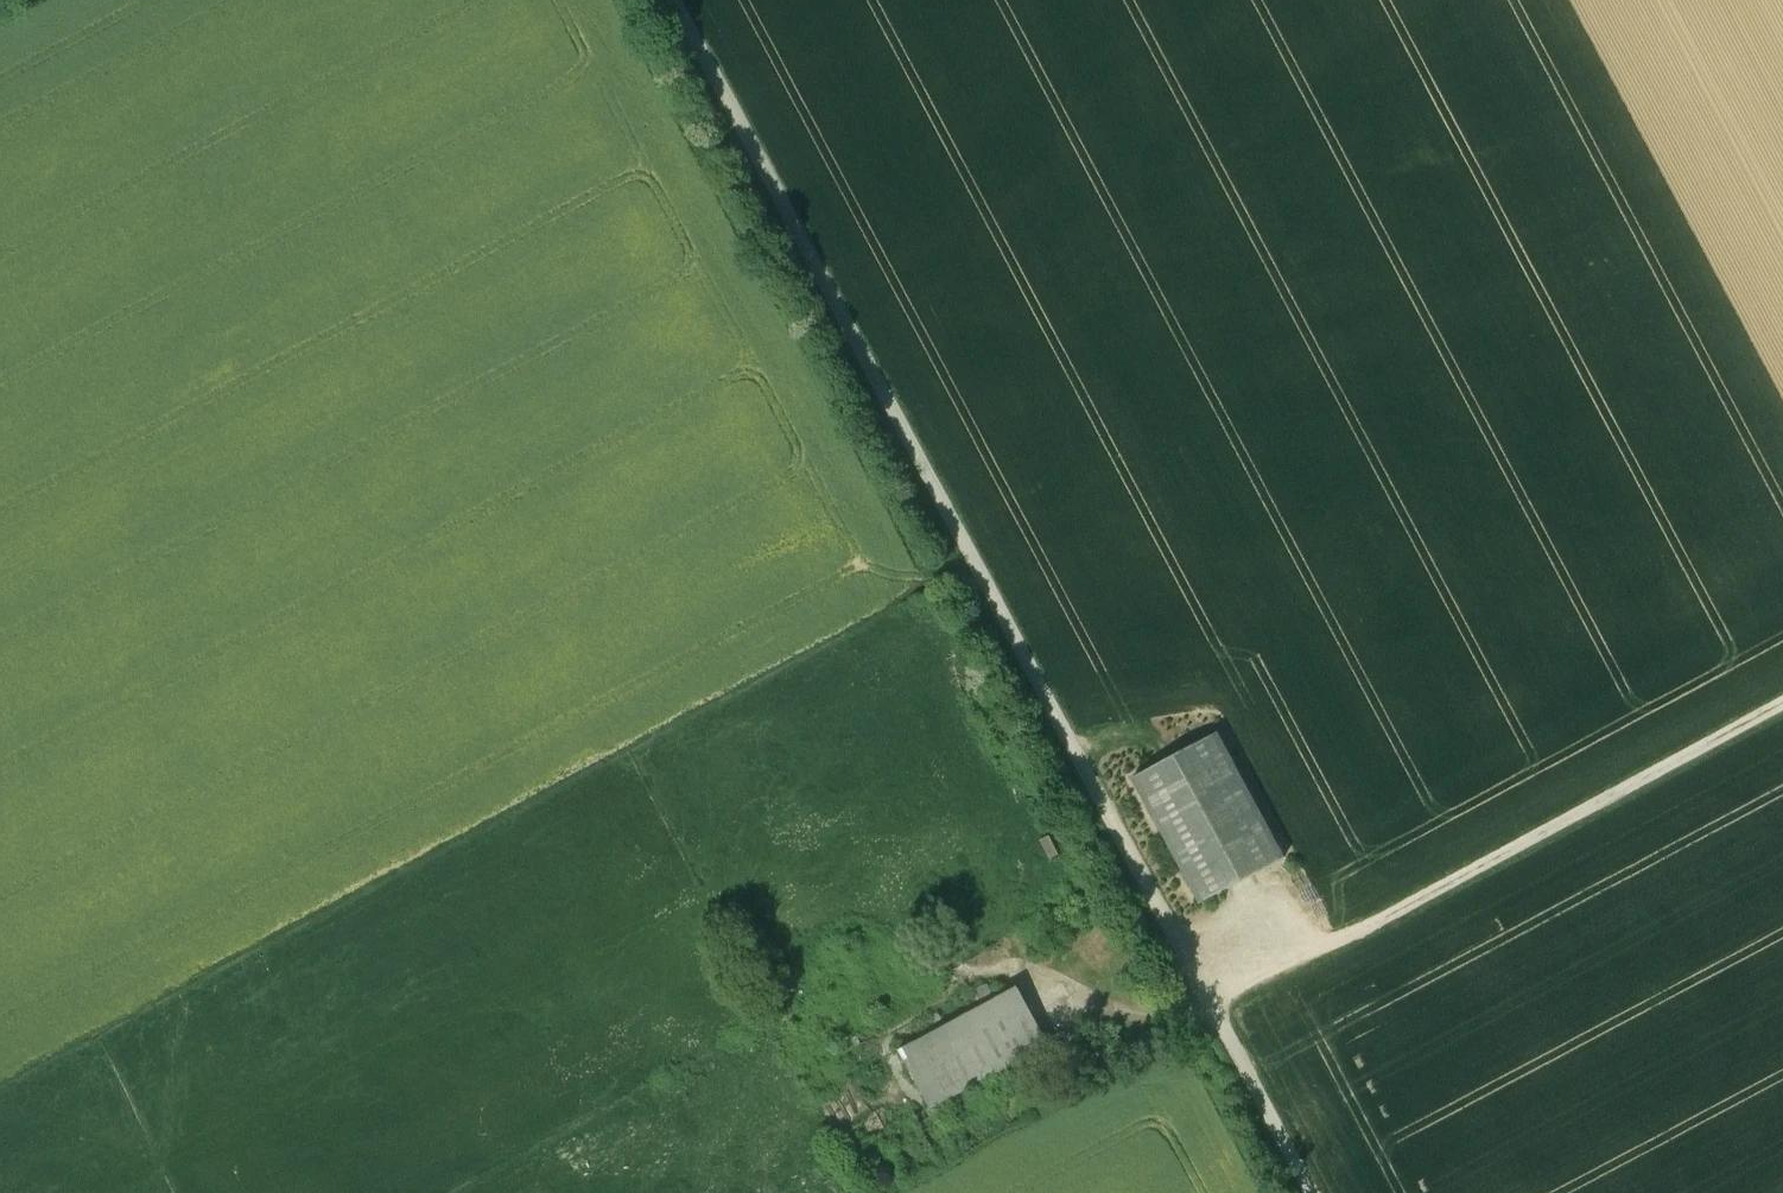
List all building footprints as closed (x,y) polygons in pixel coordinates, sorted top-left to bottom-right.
[(1292,878),(1230,755),(1143,799),(1206,921),(1292,878)] [(1050,1046),(1017,979),(898,1039),(931,1105),(1050,1046)]
